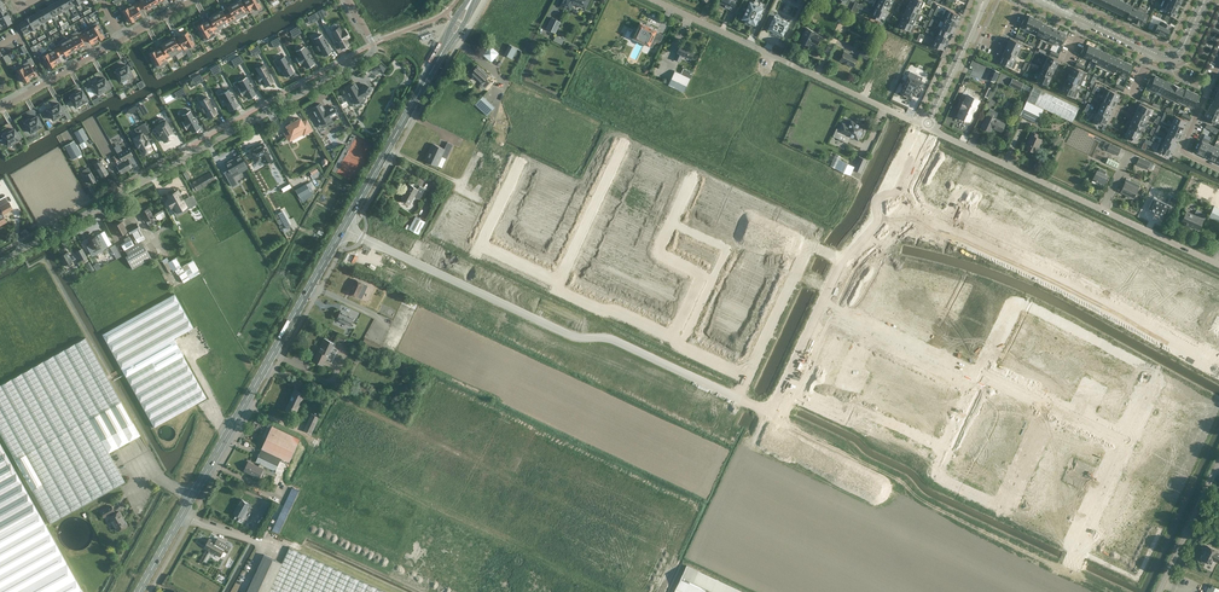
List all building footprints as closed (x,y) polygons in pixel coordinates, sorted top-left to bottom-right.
[(64,11),(58,0),(53,3),(58,14),(64,11)] [(66,0),(59,0),(58,0),(64,11),(70,7),(66,0)] [(141,8),(144,7),(146,10),(148,8),(148,9),(152,7),(148,0),(140,0),(137,2),(141,8)] [(233,3),(241,17),(250,11),(252,14),(244,0),(246,3),(243,5),(240,0),(238,1),(237,0),(233,3)] [(244,0),(252,14),(262,9),(258,2),(259,1),(259,0),(245,0),(244,0)] [(561,5),(569,9),(570,9),(573,2),(585,8),(589,0),(563,0),(561,5)] [(736,0),(721,0),(719,5),(724,7),(725,6),(732,10),(737,0),(736,0)] [(890,7),(876,0),(873,6),(887,12),(888,12),(887,11),(888,10),(890,7)] [(1113,0),(1106,0),(1103,6),(1109,8),(1113,0)] [(1120,0),(1113,0),(1109,8),(1115,11),(1120,0)] [(1121,14),(1126,3),(1120,0),(1115,11),(1121,14)] [(1178,8),(1178,7),(1165,1),(1162,7),(1168,9),(1166,13),(1174,17),(1177,9),(1178,9),(1177,9),(1178,8)] [(141,8),(137,2),(135,4),(133,2),(127,5),(135,19),(139,17),(139,16),(141,15),(138,10),(141,8)] [(762,7),(759,6),(754,3),(752,2),(751,2),(750,2),(750,3),(749,4),(748,6),(748,7),(747,7),(745,13),(745,14),(744,16),(743,17),(743,18),(744,19),(746,20),(751,23),(752,22),(754,24),(755,24),(756,23),(757,22),(756,22),(757,20),(758,20),(758,19),(761,13),(761,12),(762,10),(762,9),(763,8),(762,7)] [(918,13),(920,8),(909,2),(909,3),(909,4),(908,5),(907,8),(920,14),(921,14),(918,13)] [(58,14),(53,3),(47,7),(53,17),(58,14)] [(230,12),(227,14),(232,22),(241,17),(233,3),(229,5),(230,6),(228,7),(230,12)] [(1126,18),(1132,6),(1126,3),(1121,14),(1127,17),(1126,18)] [(129,23),(135,19),(127,5),(128,7),(122,11),(124,15),(123,15),(125,19),(126,18),(129,23)] [(887,12),(873,6),(870,12),(873,13),(872,17),(879,20),(881,17),(884,19),(886,15),(886,14),(887,13),(887,12)] [(1133,21),(1139,7),(1138,10),(1132,7),(1132,6),(1126,18),(1133,21)] [(53,17),(47,7),(41,10),(47,20),(53,17)] [(1145,13),(1146,10),(1139,7),(1133,21),(1143,26),(1148,15),(1145,13)] [(918,20),(920,14),(907,8),(905,10),(905,11),(905,12),(904,13),(918,20)] [(947,9),(944,15),(957,21),(958,20),(958,19),(959,19),(958,19),(960,15),(947,9)] [(9,16),(5,10),(0,13),(0,21),(9,16)] [(47,20),(41,10),(36,13),(41,23),(47,20)] [(219,11),(215,13),(223,27),(232,22),(227,14),(225,15),(222,10),(220,12),(219,11)] [(41,23),(36,13),(30,16),(36,27),(36,26),(41,23)] [(208,21),(207,21),(215,35),(214,32),(223,27),(215,13),(211,15),(211,16),(209,17),(212,22),(209,24),(208,21)] [(918,20),(904,13),(902,17),(902,18),(901,19),(915,26),(915,25),(913,24),(915,19),(918,20)] [(957,21),(944,15),(946,16),(944,21),(955,27),(956,24),(957,23),(957,22),(957,21)] [(1218,37),(1218,15),(1207,41),(1215,45),(1218,37)] [(0,21),(0,28),(11,22),(8,16),(9,16),(0,21)] [(36,27),(30,16),(24,20),(30,30),(36,27)] [(775,16),(768,29),(783,36),(789,23),(775,16)] [(1029,32),(1036,19),(1035,18),(1034,18),(1034,17),(1034,18),(1030,16),(1028,19),(1025,17),(1020,28),(1024,30),(1025,27),(1031,30),(1029,32)] [(560,22),(552,18),(547,29),(555,33),(560,22)] [(915,26),(901,19),(901,20),(901,21),(900,21),(899,25),(912,32),(915,26)] [(1035,35),(1042,21),(1041,21),(1040,20),(1036,19),(1029,32),(1035,35)] [(30,30),(24,20),(19,24),(24,34),(30,30)] [(204,23),(204,22),(197,26),(200,30),(198,31),(200,34),(202,34),(205,41),(215,35),(207,21),(204,23)] [(955,27),(944,21),(941,27),(939,26),(938,26),(952,32),(953,31),(953,30),(954,30),(953,29),(955,27)] [(1041,39),(1047,25),(1046,25),(1045,24),(1042,22),(1042,21),(1035,35),(1036,35),(1036,34),(1042,36),(1041,39)] [(1158,32),(1166,36),(1171,26),(1160,21),(1159,24),(1156,23),(1152,30),(1156,32),(1157,32),(1158,32),(1158,33),(1158,32)] [(90,26),(98,40),(104,37),(102,32),(103,32),(101,28),(100,29),(96,23),(90,26)] [(665,34),(659,31),(659,30),(658,29),(658,28),(658,27),(657,27),(657,26),(656,26),(655,26),(655,25),(654,25),(653,25),(652,25),(652,26),(651,26),(650,26),(643,23),(639,32),(642,33),(639,40),(655,48),(658,41),(661,42),(665,34)] [(1047,42),(1053,28),(1053,27),(1052,27),(1052,28),(1051,27),(1047,25),(1041,39),(1047,42)] [(81,31),(86,40),(88,38),(91,43),(93,42),(94,43),(98,40),(90,26),(81,31)] [(952,32),(938,26),(936,32),(949,38),(951,35),(951,34),(952,33),(952,32)] [(342,31),(339,27),(331,31),(341,48),(349,43),(346,39),(349,37),(345,30),(342,31)] [(814,42),(817,44),(821,36),(816,34),(816,32),(807,28),(801,41),(810,46),(812,41),(814,42)] [(1053,44),(1059,31),(1059,30),(1058,30),(1057,30),(1057,29),(1057,30),(1053,28),(1047,42),(1053,44)] [(78,48),(79,47),(79,48),(83,46),(82,46),(84,44),(83,41),(86,40),(81,31),(78,33),(77,31),(70,35),(78,48)] [(186,51),(196,45),(192,39),(193,39),(191,35),(190,36),(188,31),(181,35),(181,36),(178,38),(186,51)] [(1065,34),(1059,31),(1053,44),(1054,42),(1060,45),(1065,34)] [(867,32),(863,40),(869,43),(873,35),(867,32)] [(949,38),(936,32),(938,33),(936,39),(947,44),(948,41),(949,40),(949,39),(949,38)] [(324,55),(332,51),(322,34),(314,39),(318,45),(316,45),(319,50),(320,50),(324,55)] [(78,48),(70,35),(65,38),(72,52),(77,50),(76,49),(78,48)] [(556,36),(554,41),(562,44),(564,39),(556,36)] [(167,40),(175,55),(182,51),(180,49),(183,47),(186,51),(178,38),(180,41),(177,42),(174,37),(172,39),(171,38),(167,40)] [(68,54),(72,52),(65,38),(58,42),(59,44),(56,45),(61,53),(64,52),(66,55),(68,54)] [(1008,43),(1008,44),(1021,50),(1019,49),(1021,43),(1010,38),(1009,41),(1008,42),(1008,43)] [(947,44),(936,39),(933,45),(944,50),(946,46),(946,45),(947,45),(946,44),(947,44)] [(161,45),(164,49),(161,51),(160,48),(159,48),(167,62),(168,62),(166,59),(175,54),(175,55),(167,40),(163,43),(161,45)] [(517,48),(510,44),(504,54),(512,58),(517,48)] [(1021,50),(1008,44),(1007,45),(1006,46),(1006,47),(1005,50),(1019,56),(1021,50)] [(59,62),(59,61),(61,60),(58,55),(61,53),(56,45),(47,50),(55,64),(59,62)] [(491,45),(484,54),(493,61),(500,52),(491,45)] [(678,52),(675,59),(679,61),(682,54),(691,58),(694,52),(680,45),(677,52),(678,52)] [(1091,59),(1096,48),(1095,48),(1095,47),(1095,48),(1094,47),(1089,45),(1088,48),(1084,46),(1080,54),(1091,59)] [(304,46),(296,51),(299,56),(296,57),(300,65),(303,63),(306,68),(313,63),(304,46)] [(167,62),(159,48),(156,50),(156,49),(149,53),(152,57),(151,58),(153,62),(154,61),(158,68),(167,62)] [(1096,64),(1102,51),(1101,50),(1100,50),(1096,48),(1091,59),(1097,62),(1095,64),(1096,64)] [(870,54),(861,49),(859,55),(867,59),(870,54)] [(49,68),(55,64),(47,50),(41,54),(45,60),(44,61),(45,64),(47,64),(49,68)] [(1019,56),(1005,50),(1004,50),(1005,50),(1004,52),(1002,55),(1016,62),(1013,60),(1016,55),(1019,56)] [(857,58),(844,51),(840,60),(853,66),(857,58)] [(1101,67),(1108,53),(1107,53),(1106,53),(1106,52),(1102,51),(1096,64),(1101,67)] [(1107,70),(1114,56),(1113,56),(1112,55),(1108,53),(1101,67),(1107,70)] [(3,56),(6,63),(7,63),(11,61),(11,60),(7,54),(3,56)] [(1045,61),(1056,66),(1058,63),(1058,61),(1059,60),(1045,54),(1042,60),(1045,61)] [(1013,68),(1016,62),(1002,55),(1002,56),(1001,57),(999,62),(1013,68)] [(274,61),(277,67),(279,65),(286,77),(294,72),(284,56),(274,61)] [(1113,73),(1120,59),(1119,59),(1118,58),(1117,58),(1114,56),(1107,70),(1113,73)] [(1119,75),(1126,62),(1125,61),(1124,61),(1123,61),(1120,59),(1113,73),(1114,73),(1115,70),(1120,73),(1119,75)] [(28,61),(22,65),(30,79),(34,76),(36,74),(28,61)] [(873,74),(871,78),(875,79),(875,78),(880,81),(880,80),(882,81),(882,82),(887,84),(889,79),(888,79),(889,75),(891,76),(894,68),(893,68),(895,64),(889,61),(887,65),(881,62),(875,74),(873,74)] [(1056,67),(1056,66),(1045,61),(1042,67),(1053,72),(1055,69),(1055,68),(1055,67),(1056,67)] [(1125,78),(1132,65),(1126,62),(1119,75),(1125,78)] [(266,85),(274,81),(264,64),(256,69),(259,75),(258,75),(261,80),(262,79),(266,85)] [(22,65),(16,68),(19,74),(18,75),(20,79),(21,78),(24,82),(30,79),(22,65)] [(115,70),(115,71),(116,73),(116,74),(116,73),(116,74),(119,80),(119,79),(120,79),(121,81),(126,78),(127,79),(133,75),(127,65),(121,68),(121,67),(114,70),(114,71),(115,70)] [(1053,73),(1053,72),(1042,67),(1040,65),(1037,72),(1039,73),(1051,78),(1052,75),(1052,74),(1053,73)] [(482,86),(485,88),(490,82),(487,79),(487,80),(486,78),(488,75),(478,66),(471,73),(482,82),(483,84),(482,86)] [(691,78),(693,72),(683,67),(681,73),(691,78)] [(1071,69),(1069,73),(1080,78),(1083,79),(1086,73),(1072,67),(1071,68),(1072,68),(1071,69)] [(999,72),(992,68),(987,79),(994,82),(999,72)] [(691,78),(681,73),(675,70),(668,84),(684,92),(691,78)] [(1039,73),(1037,79),(1048,84),(1050,80),(1050,79),(1051,78),(1039,73)] [(1080,78),(1069,73),(1069,74),(1068,75),(1066,79),(1078,84),(1080,78)] [(909,76),(901,92),(904,94),(904,95),(907,97),(908,95),(911,97),(913,94),(915,95),(918,90),(919,90),(923,83),(909,76)] [(1149,89),(1155,92),(1162,79),(1161,78),(1160,78),(1159,77),(1159,78),(1155,76),(1154,79),(1150,77),(1147,85),(1150,87),(1149,89)] [(92,83),(93,84),(94,86),(93,86),(96,92),(97,92),(98,94),(103,91),(104,92),(110,88),(104,77),(99,81),(98,79),(92,83)] [(246,77),(238,81),(241,86),(238,88),(243,95),(245,94),(248,98),(256,94),(246,77)] [(1009,85),(1020,90),(1023,84),(1012,79),(1009,85)] [(1078,84),(1066,79),(1066,81),(1065,80),(1065,81),(1064,84),(1075,90),(1075,89),(1078,84)] [(1161,95),(1168,81),(1167,81),(1166,80),(1165,80),(1162,79),(1155,92),(1157,90),(1162,92),(1161,95)] [(142,80),(136,83),(139,89),(145,86),(142,80)] [(1167,98),(1173,84),(1171,83),(1168,81),(1161,95),(1167,98)] [(355,84),(346,88),(348,93),(347,93),(350,98),(351,97),(354,103),(360,100),(362,103),(363,103),(365,99),(364,96),(368,94),(371,88),(364,84),(362,87),(358,90),(355,84)] [(1075,90),(1064,84),(1063,85),(1063,86),(1063,87),(1061,90),(1075,97),(1078,90),(1075,89),(1075,90)] [(1174,101),(1180,87),(1179,87),(1178,86),(1173,84),(1167,98),(1174,101)] [(1020,115),(1028,118),(1037,122),(1043,108),(1072,122),(1078,108),(1033,86),(1020,115)] [(1179,104),(1186,89),(1186,90),(1185,90),(1185,89),(1185,90),(1184,89),(1180,87),(1174,101),(1179,104)] [(1118,97),(1119,94),(1106,88),(1103,94),(1117,100),(1117,99),(1118,97)] [(218,95),(221,100),(223,99),(230,111),(238,106),(228,89),(218,95)] [(1186,105),(1192,92),(1192,91),(1191,91),(1190,91),(1186,89),(1179,104),(1180,104),(1181,100),(1187,103),(1186,105)] [(81,104),(81,105),(88,101),(82,90),(76,93),(75,92),(69,96),(71,99),(70,99),(74,105),(76,107),(81,104)] [(1198,95),(1192,92),(1186,105),(1192,108),(1198,95)] [(1117,100),(1103,94),(1106,95),(1103,100),(1100,99),(1114,106),(1115,103),(1116,103),(1115,103),(1116,101),(1117,100)] [(969,121),(976,105),(979,100),(968,95),(965,101),(964,101),(964,100),(960,109),(960,110),(960,109),(961,109),(958,115),(958,116),(969,121)] [(209,118),(217,113),(207,96),(199,101),(203,107),(202,107),(204,112),(205,112),(209,118)] [(487,115),(494,107),(483,96),(476,104),(487,115)] [(1114,106),(1100,99),(1098,105),(1111,111),(1113,108),(1114,106),(1114,107),(1114,106)] [(1215,99),(1214,99),(1214,101),(1213,101),(1212,104),(1211,104),(1218,108),(1218,101),(1215,99)] [(143,114),(149,111),(144,102),(138,106),(143,114)] [(47,109),(47,110),(49,112),(48,112),(51,118),(52,118),(51,117),(52,117),(53,119),(58,116),(59,117),(65,114),(68,120),(72,117),(64,104),(61,106),(59,103),(56,105),(54,106),(53,105),(47,109)] [(318,118),(320,123),(321,124),(326,121),(328,124),(333,122),(330,117),(337,114),(333,106),(325,111),(320,103),(312,108),(315,114),(314,114),(316,119),(318,118)] [(1007,111),(1013,113),(1017,106),(1011,103),(1007,111)] [(136,104),(128,108),(131,113),(138,109),(137,107),(136,104)] [(1137,109),(1137,110),(1148,115),(1151,109),(1140,104),(1138,107),(1138,108),(1137,109)] [(1211,104),(1210,104),(1210,105),(1210,106),(1208,110),(1218,115),(1218,108),(1211,104)] [(1110,115),(1111,111),(1098,105),(1100,107),(1097,112),(1109,117),(1109,116),(1110,115)] [(990,109),(982,127),(990,131),(992,127),(1001,131),(1005,123),(1000,120),(1003,115),(998,112),(990,109)] [(1148,115),(1137,110),(1136,111),(1136,112),(1135,112),(1135,113),(1134,115),(1145,121),(1148,115)] [(1218,115),(1208,110),(1208,111),(1207,112),(1205,116),(1209,117),(1207,121),(1215,124),(1218,115)] [(190,111),(182,115),(185,120),(182,121),(187,129),(189,127),(192,132),(200,127),(190,111)] [(1108,118),(1109,117),(1097,112),(1093,121),(1101,125),(1102,122),(1106,124),(1108,119),(1108,118)] [(1145,121),(1134,115),(1133,118),(1132,119),(1132,120),(1132,121),(1143,126),(1145,121)] [(36,129),(36,130),(43,126),(37,116),(31,119),(30,118),(24,121),(24,122),(26,125),(25,125),(29,131),(29,130),(30,132),(36,129)] [(1187,121),(1176,116),(1173,122),(1184,127),(1184,126),(1185,125),(1187,121)] [(160,124),(156,126),(156,127),(160,134),(165,142),(172,137),(171,136),(178,132),(172,122),(168,124),(164,118),(158,121),(160,124)] [(307,120),(302,122),(300,118),(286,126),(291,134),(296,131),(299,135),(303,133),(304,135),(312,130),(307,120)] [(837,129),(837,128),(833,136),(834,136),(845,141),(848,136),(851,138),(852,137),(858,140),(860,136),(862,136),(864,132),(862,131),(864,127),(859,124),(858,125),(856,123),(851,121),(849,126),(843,123),(840,130),(837,129)] [(1143,126),(1132,121),(1130,125),(1130,124),(1130,125),(1129,126),(1129,127),(1140,132),(1143,126)] [(1183,128),(1184,127),(1173,122),(1170,127),(1181,133),(1183,130),(1183,129),(1183,128)] [(135,142),(138,147),(143,155),(152,149),(150,145),(147,140),(144,134),(149,132),(144,123),(138,127),(140,129),(139,130),(140,131),(140,130),(142,133),(138,135),(136,136),(138,140),(135,142)] [(81,142),(82,141),(88,137),(83,127),(75,131),(81,142)] [(1135,141),(1140,132),(1129,127),(1128,127),(1128,128),(1128,129),(1126,133),(1129,135),(1128,138),(1135,141)] [(1180,136),(1181,133),(1170,127),(1168,133),(1179,138),(1179,137),(1180,136)] [(2,134),(2,135),(3,137),(3,138),(3,137),(3,138),(6,144),(6,143),(7,143),(8,145),(13,142),(14,143),(20,139),(14,129),(8,132),(8,131),(1,134),(2,134)] [(1029,140),(1026,146),(1026,147),(1035,152),(1035,151),(1039,143),(1039,144),(1042,139),(1037,137),(1038,134),(1031,131),(1027,140),(1029,140)] [(1178,139),(1179,138),(1168,133),(1165,139),(1162,138),(1176,144),(1178,141),(1178,140),(1178,139)] [(1176,144),(1162,138),(1160,143),(1173,150),(1175,147),(1175,146),(1175,145),(1176,144)] [(1203,154),(1209,141),(1203,138),(1197,151),(1201,153),(1201,154),(1202,154),(1203,154)] [(71,157),(72,159),(82,153),(74,140),(65,145),(71,157)] [(1209,157),(1214,146),(1208,143),(1209,141),(1203,154),(1204,155),(1205,155),(1205,156),(1205,155),(1209,157)] [(434,144),(426,160),(437,165),(442,155),(447,157),(446,158),(453,144),(448,142),(445,149),(434,144)] [(251,150),(251,151),(257,161),(262,158),(265,163),(271,159),(268,154),(269,154),(264,144),(263,143),(263,144),(251,150)] [(1121,149),(1110,143),(1107,150),(1118,155),(1121,149)] [(1173,150),(1160,143),(1157,149),(1170,156),(1172,152),(1173,151),(1173,150)] [(1218,150),(1218,145),(1215,143),(1214,146),(1209,157),(1210,158),(1211,158),(1212,159),(1212,158),(1214,160),(1218,150)] [(127,170),(130,168),(132,167),(127,158),(132,155),(128,148),(118,153),(122,160),(124,159),(125,161),(122,162),(127,170)] [(110,155),(111,158),(112,160),(113,159),(115,162),(117,161),(118,164),(117,165),(121,173),(127,170),(122,162),(120,158),(119,157),(118,158),(115,153),(110,155)] [(851,175),(855,167),(839,159),(841,156),(836,154),(831,166),(835,168),(851,175)] [(248,168),(246,165),(240,155),(225,163),(229,170),(224,172),(232,186),(236,184),(232,176),(248,168)] [(851,175),(858,179),(867,159),(859,156),(851,175)] [(1108,157),(1105,163),(1116,168),(1119,162),(1108,157)] [(1147,169),(1150,163),(1139,158),(1136,164),(1147,169)] [(109,173),(104,164),(101,160),(94,164),(101,177),(109,173)] [(83,170),(90,183),(96,180),(89,168),(87,169),(87,168),(83,170)] [(1103,184),(1107,175),(1097,170),(1093,179),(1103,184)] [(320,175),(318,171),(312,174),(310,175),(313,179),(320,175)] [(210,172),(192,182),(197,191),(215,180),(210,172)] [(1134,198),(1138,188),(1126,182),(1123,188),(1122,188),(1120,192),(1134,198)] [(312,190),(310,186),(308,187),(306,184),(295,190),(300,197),(312,190)] [(421,197),(426,189),(420,186),(418,189),(410,185),(402,199),(410,204),(416,193),(421,197)] [(53,190),(45,195),(54,211),(62,206),(59,200),(59,199),(57,195),(56,195),(53,190)] [(170,198),(167,199),(171,207),(174,206),(177,211),(182,208),(183,211),(187,208),(191,206),(186,199),(183,201),(182,199),(183,198),(181,195),(178,190),(168,195),(170,198)] [(1154,195),(1149,206),(1166,213),(1168,209),(1171,211),(1178,197),(1172,194),(1169,202),(1154,195)] [(6,221),(3,214),(13,208),(9,202),(6,197),(0,200),(0,224),(6,221)] [(38,199),(29,204),(38,219),(47,214),(43,208),(44,208),(41,203),(40,204),(40,203),(38,199)] [(1214,205),(1209,216),(1218,221),(1218,207),(1214,205)] [(153,217),(148,207),(143,210),(143,209),(140,210),(141,211),(141,212),(144,217),(142,217),(145,221),(146,221),(149,226),(155,223),(152,217),(153,217)] [(159,213),(163,211),(161,207),(154,211),(156,215),(155,215),(157,219),(158,218),(158,219),(162,217),(159,213)] [(1199,229),(1199,228),(1203,219),(1204,220),(1207,215),(1196,210),(1194,215),(1186,211),(1182,221),(1187,224),(1186,225),(1193,228),(1194,227),(1199,229)] [(290,224),(282,211),(278,213),(286,226),(290,224)] [(419,234),(425,221),(416,216),(409,229),(419,234)] [(127,231),(122,222),(117,224),(116,224),(114,225),(114,226),(113,226),(118,236),(127,231)] [(145,238),(137,224),(127,229),(130,234),(128,235),(130,239),(121,245),(124,251),(125,250),(128,255),(125,257),(132,269),(151,258),(141,241),(145,238)] [(96,236),(95,236),(94,236),(89,239),(89,240),(88,240),(91,244),(87,246),(92,255),(102,250),(102,249),(111,244),(104,231),(97,235),(100,239),(98,240),(96,236)] [(76,251),(83,264),(86,262),(84,258),(87,256),(82,248),(76,251)] [(71,261),(72,260),(67,252),(60,256),(65,264),(67,267),(73,263),(71,261)] [(181,267),(176,258),(169,261),(169,262),(173,270),(174,271),(175,270),(181,267)] [(350,293),(358,297),(364,283),(356,279),(356,280),(355,283),(354,283),(350,293)] [(1115,280),(1110,289),(1115,292),(1120,283),(1115,280)] [(1120,283),(1115,292),(1120,295),(1125,286),(1120,283)] [(1120,295),(1125,298),(1126,298),(1125,298),(1130,289),(1125,286),(1120,295)] [(1130,289),(1125,298),(1126,298),(1130,301),(1135,292),(1130,289)] [(1147,291),(1144,298),(1147,300),(1144,306),(1145,307),(1144,307),(1151,311),(1151,310),(1157,299),(1150,296),(1151,293),(1147,291)] [(1135,292),(1130,301),(1136,304),(1141,295),(1135,292)] [(174,294),(102,334),(154,427),(207,398),(183,355),(174,339),(193,328),(174,294)] [(1157,299),(1151,310),(1158,314),(1161,308),(1165,310),(1169,303),(1165,301),(1163,303),(1157,299)] [(1172,305),(1169,312),(1172,314),(1169,320),(1175,324),(1176,324),(1182,313),(1175,310),(1176,307),(1172,305)] [(1022,308),(1020,313),(1029,318),(1032,312),(1022,308)] [(354,316),(341,310),(337,319),(350,325),(354,316)] [(1020,313),(1017,318),(1018,319),(1027,323),(1029,318),(1020,313)] [(1175,324),(1175,325),(1181,328),(1182,327),(1183,328),(1186,321),(1190,324),(1194,317),(1190,315),(1188,317),(1182,313),(1176,324),(1175,324)] [(1018,319),(1016,324),(1025,328),(1027,323),(1018,319)] [(1016,324),(1013,329),(1022,334),(1025,328),(1016,324)] [(831,331),(830,331),(840,335),(842,329),(833,325),(831,331)] [(1044,332),(1041,339),(1045,341),(1046,339),(1053,342),(1058,331),(1059,331),(1059,330),(1052,327),(1052,328),(1051,327),(1048,334),(1044,332)] [(1013,329),(1011,335),(1020,339),(1022,334),(1013,329)] [(830,330),(828,336),(837,340),(840,335),(830,331),(831,331),(830,330)] [(1058,331),(1053,342),(1060,345),(1059,348),(1063,350),(1066,342),(1062,341),(1066,334),(1059,331),(1058,331)] [(339,335),(336,340),(343,344),(346,338),(339,335)] [(1011,335),(1008,340),(1017,345),(1020,339),(1011,335)] [(828,336),(826,341),(835,345),(837,340),(828,336)] [(15,460),(121,401),(85,337),(0,385),(0,433),(15,460)] [(324,337),(320,346),(320,347),(321,347),(319,350),(314,360),(324,365),(326,360),(332,362),(338,349),(335,348),(337,343),(334,342),(324,337)] [(1068,344),(1064,351),(1068,353),(1070,351),(1076,354),(1082,342),(1079,341),(1078,341),(1075,340),(1071,346),(1068,344)] [(826,341),(823,347),(832,351),(835,345),(826,341)] [(1082,342),(1076,354),(1083,357),(1082,360),(1086,362),(1090,355),(1086,353),(1089,346),(1085,344),(1082,342)] [(1007,343),(1004,349),(1015,354),(1018,349),(1007,343)] [(822,348),(820,353),(829,358),(831,352),(822,348)] [(1004,349),(1001,355),(1013,360),(1015,354),(1004,349)] [(1091,357),(1087,364),(1092,366),(1093,363),(1100,367),(1105,355),(1098,352),(1095,359),(1091,357)] [(820,353),(817,359),(826,363),(829,358),(820,353)] [(1001,355),(999,360),(1010,366),(1013,360),(1001,355)] [(1105,355),(1100,367),(1107,370),(1105,372),(1109,374),(1113,367),(1109,365),(1112,359),(1111,358),(1105,355)] [(817,359),(815,364),(824,368),(826,363),(817,359)] [(998,360),(995,366),(1007,372),(1010,366),(999,360),(998,360)] [(815,364),(812,369),(821,374),(824,368),(815,364)] [(1129,367),(1122,381),(1126,383),(1129,376),(1137,380),(1140,372),(1137,370),(1130,367),(1129,367)] [(1025,368),(1020,379),(1026,382),(1031,371),(1025,368)] [(1026,382),(1032,385),(1037,374),(1031,371),(1026,382)] [(925,372),(921,381),(926,384),(930,375),(925,372)] [(1037,374),(1032,385),(1038,387),(1043,376),(1037,374)] [(930,375),(926,384),(931,386),(936,377),(930,375)] [(1043,376),(1038,387),(1044,390),(1049,379),(1043,376)] [(936,377),(931,386),(937,389),(941,380),(936,377)] [(941,380),(937,389),(942,391),(946,382),(944,381),(941,380)] [(946,382),(942,390),(948,393),(952,384),(947,381),(946,382)] [(1054,381),(1048,392),(1054,395),(1060,384),(1054,381)] [(952,384),(948,393),(953,396),(957,386),(952,384)] [(1054,395),(1061,398),(1060,398),(1066,387),(1060,384),(1054,395)] [(1066,387),(1060,398),(1061,398),(1066,401),(1072,390),(1066,387)] [(1121,387),(1118,393),(1129,398),(1132,392),(1121,387)] [(1165,387),(1162,395),(1169,398),(1167,402),(1174,406),(1176,401),(1174,400),(1177,393),(1176,392),(1176,391),(1170,388),(1169,389),(1165,387)] [(296,413),(305,394),(295,389),(295,391),(286,409),(296,413)] [(1072,390),(1066,401),(1067,401),(1066,401),(1069,402),(1072,404),(1078,392),(1072,390)] [(1118,393),(1115,399),(1126,405),(1129,398),(1118,393)] [(1115,399),(1112,406),(1123,411),(1126,405),(1115,399)] [(121,401),(89,418),(108,453),(131,440),(130,440),(134,437),(134,438),(135,437),(139,435),(140,435),(121,401)] [(1155,403),(1153,409),(1162,413),(1164,408),(1155,403)] [(1113,406),(1110,413),(1121,418),(1123,415),(1124,411),(1113,406)] [(1153,409),(1150,414),(1151,415),(1159,418),(1162,413),(1153,409)] [(312,413),(306,425),(304,429),(311,432),(319,417),(312,413)] [(1110,413),(1107,419),(1118,424),(1120,421),(1121,418),(1110,413)] [(1150,417),(1149,420),(1158,424),(1160,419),(1159,418),(1151,415),(1150,417)] [(51,523),(125,482),(108,453),(89,418),(15,460),(51,523)] [(1149,420),(1146,425),(1156,430),(1158,424),(1149,420)] [(175,434),(175,432),(175,431),(174,429),(173,428),(172,426),(171,426),(170,425),(168,424),(167,424),(165,424),(163,425),(161,426),(160,426),(159,428),(159,429),(158,431),(158,432),(158,434),(158,435),(159,437),(160,438),(161,439),(163,440),(164,441),(166,441),(167,441),(169,440),(171,440),(172,439),(173,438),(174,436),(175,434)] [(1146,425),(1144,430),(1153,435),(1156,430),(1146,425)] [(272,426),(262,448),(256,461),(276,470),(282,457),(290,460),(300,438),(272,426)] [(1143,433),(1141,436),(1150,440),(1153,435),(1144,430),(1143,433)] [(1013,433),(1010,439),(1019,443),(1021,440),(1020,440),(1022,438),(1013,433)] [(1010,439),(1008,444),(1017,448),(1019,443),(1010,439)] [(0,443),(0,591),(83,591),(0,443)] [(1008,444),(1005,449),(1014,454),(1017,448),(1008,444)] [(1005,449),(1003,455),(1004,455),(1012,459),(1013,456),(1014,454),(1005,449)] [(1004,455),(1001,460),(1010,465),(1013,459),(1004,455)] [(1042,456),(1039,461),(1048,465),(1051,460),(1042,456)] [(1001,460),(999,466),(1008,470),(1010,465),(1001,460)] [(263,468),(249,461),(244,470),(259,477),(263,468)] [(1039,461),(1037,466),(1038,467),(1046,471),(1048,465),(1039,461)] [(1037,469),(1035,472),(1045,477),(1047,471),(1046,471),(1038,467),(1037,470),(1037,469)] [(1035,472),(1033,477),(1042,482),(1045,477),(1035,472)] [(1033,477),(1031,483),(1040,487),(1042,482),(1033,477)] [(1029,485),(1028,488),(1037,493),(1040,487),(1031,483),(1030,483),(1029,485)] [(235,518),(242,522),(240,525),(249,530),(252,523),(242,517),(250,504),(241,498),(234,512),(237,514),(235,518)] [(117,530),(127,525),(119,511),(115,514),(113,511),(114,511),(111,505),(100,511),(103,517),(109,514),(110,516),(110,517),(112,521),(112,522),(114,526),(115,526),(117,530)] [(92,538),(93,534),(92,531),(91,527),(90,524),(88,522),(86,520),(83,518),(79,517),(76,517),(73,517),(70,518),(67,519),(64,522),(62,524),(60,527),(59,530),(59,533),(59,537),(60,539),(61,543),(63,545),(66,547),(68,549),(72,550),(75,551),(78,551),(81,550),(85,548),(87,546),(89,544),(91,541),(92,538)] [(216,542),(210,538),(205,547),(210,550),(209,551),(210,553),(212,554),(213,554),(214,552),(220,556),(223,550),(227,552),(231,546),(218,539),(216,542)] [(1201,559),(1202,559),(1202,561),(1205,562),(1206,561),(1211,564),(1213,560),(1218,562),(1218,560),(1218,553),(1217,552),(1217,550),(1207,545),(1201,559)] [(290,547),(282,563),(269,591),(387,591),(290,547)] [(282,563),(265,554),(247,591),(269,591),(282,563)] [(687,565),(674,591),(744,591),(687,565)]
